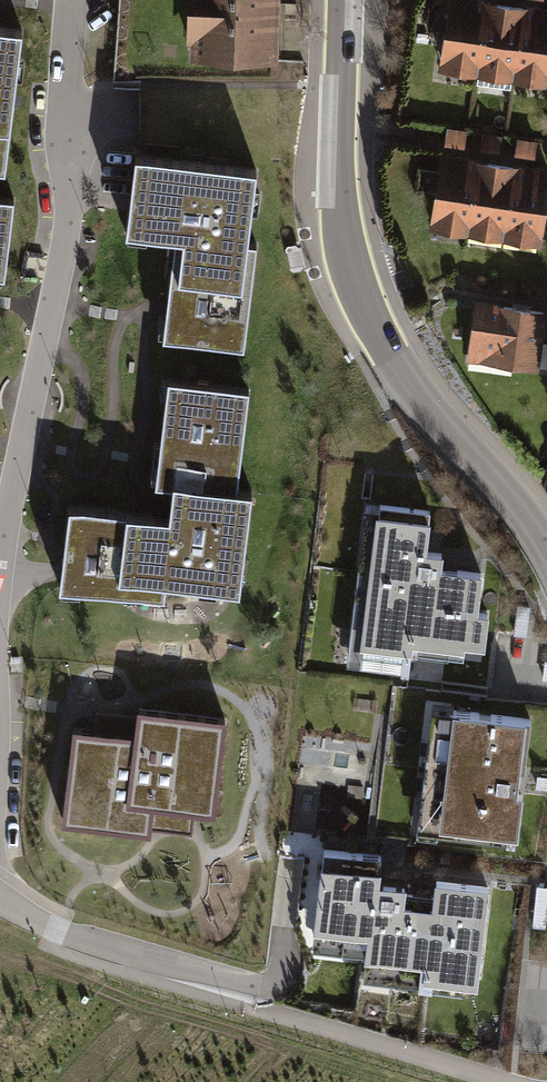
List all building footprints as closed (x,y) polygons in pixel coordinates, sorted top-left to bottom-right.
[(274,0),(197,0),(196,59),(273,60),(274,0)] [(468,0),(451,0),(442,66),(477,71),(487,2),(468,0)] [(522,7),(487,2),(477,71),(513,76),(522,7)] [(522,7),(513,76),(546,81),(546,11),(522,7)] [(4,171),(21,29),(0,26),(0,170),(4,171)] [(258,164),(131,146),(123,198),(119,228),(177,237),(166,311),(163,334),(240,345),(254,246),(246,245),(258,164)] [(477,160),(442,156),(432,224),(468,229),(477,160)] [(513,165),(477,160),(468,229),(503,234),(513,165)] [(513,165),(503,234),(539,239),(546,182),(546,170),(513,165)] [(0,197),(0,273),(3,273),(12,199),(0,197)] [(546,311),(478,301),(471,348),(501,352),(512,364),(538,367),(546,311)] [(250,387),(162,376),(155,428),(149,479),(169,482),(166,507),(165,515),(155,514),(64,502),(58,549),(53,586),(162,600),(164,584),(238,594),(252,488),(237,486),(250,387)] [(435,511),(380,504),(379,518),(364,517),(347,662),(414,669),(417,638),(469,644),(469,640),(489,642),(493,605),(483,604),(487,565),(447,560),(449,542),(432,540),(435,511)] [(73,725),(61,819),(148,830),(149,826),(191,831),(194,810),(215,813),(227,717),(137,706),(136,713),(95,708),(93,728),(73,725)] [(515,831),(528,719),(451,710),(449,733),(440,732),(432,803),(440,804),(438,822),(515,831)] [(363,978),(475,991),(488,886),(436,880),(434,898),(404,894),(405,884),(378,881),(381,856),(324,850),(313,945),(366,951),(363,978)]
